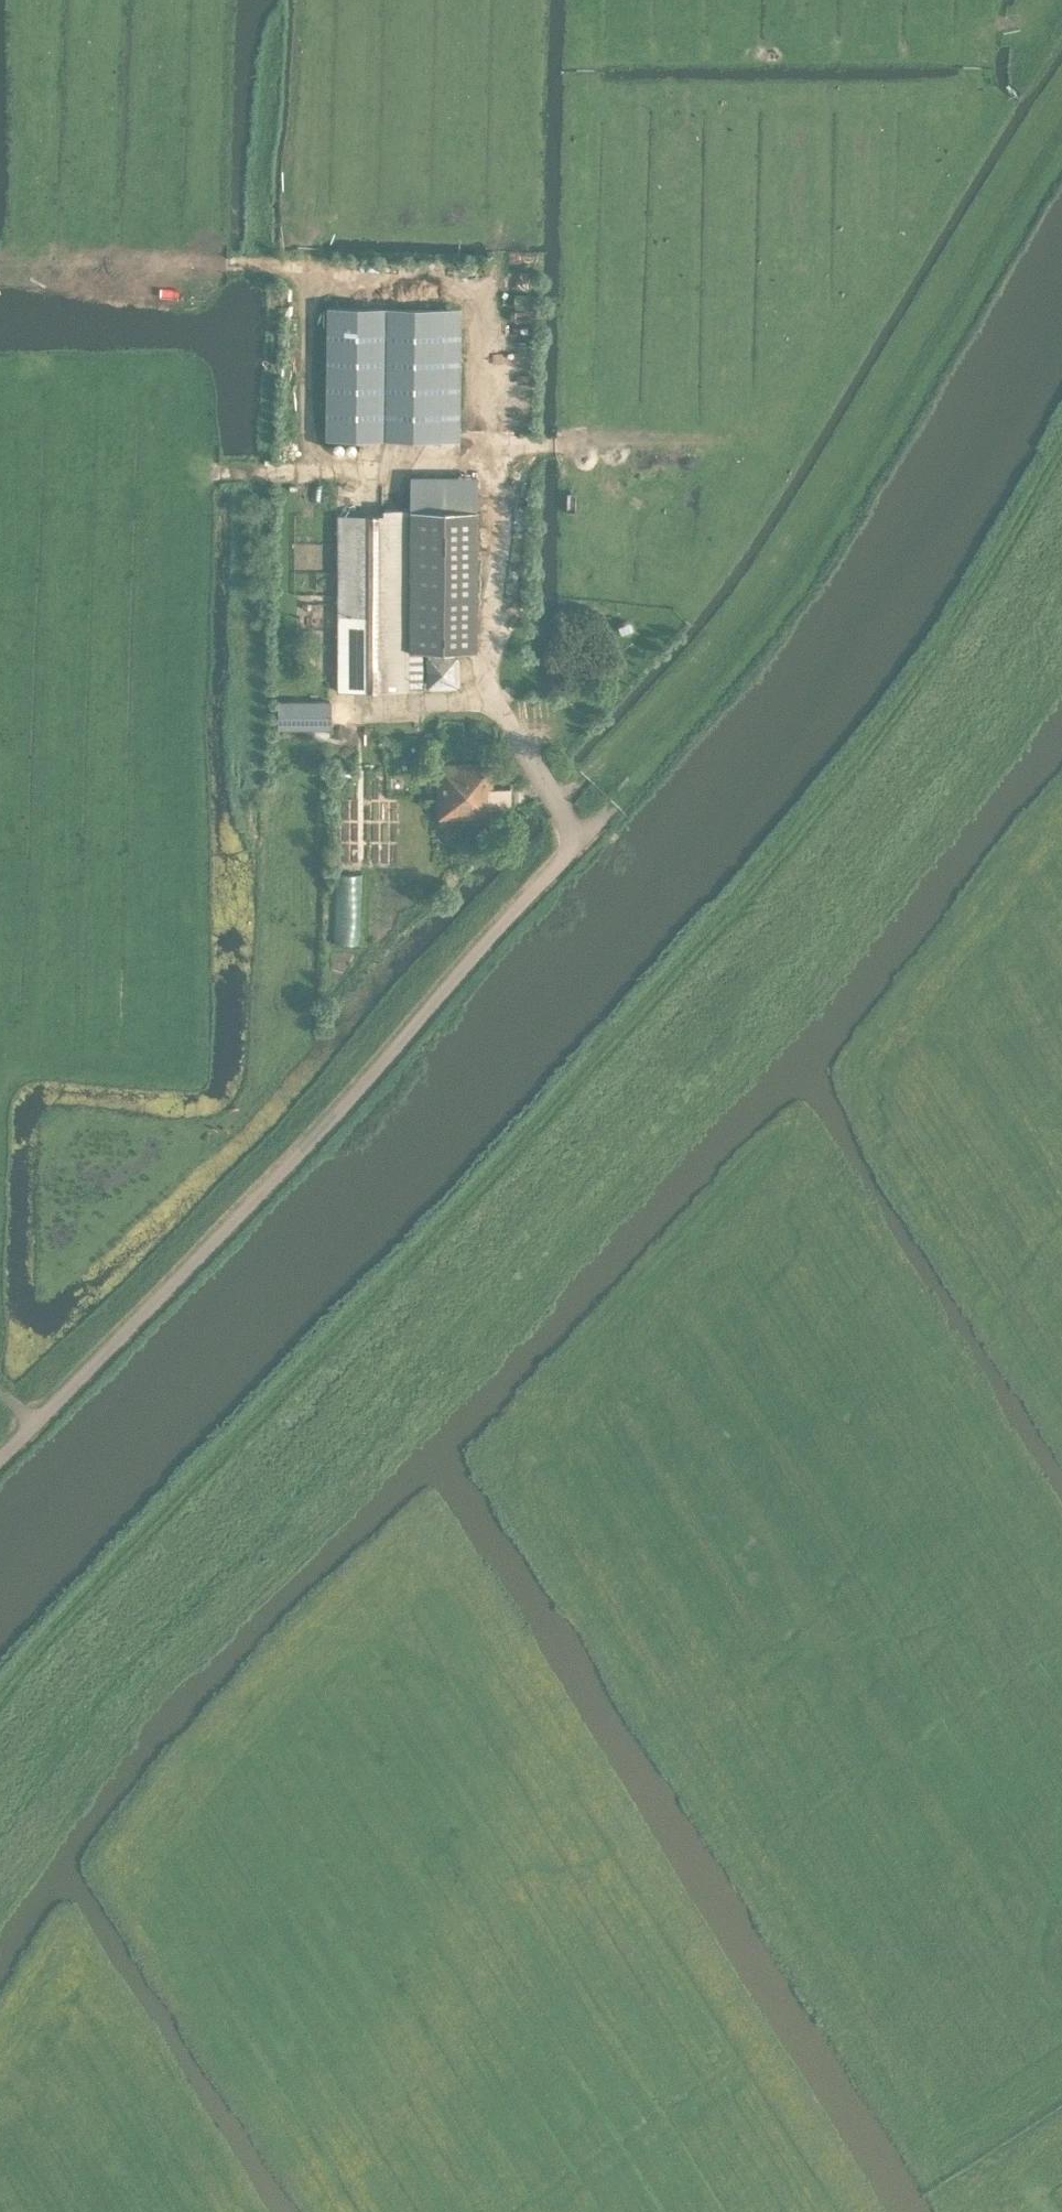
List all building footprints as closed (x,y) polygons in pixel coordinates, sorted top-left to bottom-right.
[(327,304),(326,437),(458,438),(459,306),(327,304)] [(409,512),(405,511),(335,513),(338,689),(407,688),(407,650),(475,650),(477,510),(409,509),(409,512)] [(331,727),(331,699),(277,699),(277,728),(331,727)] [(438,763),(438,816),(492,815),(492,807),(510,808),(511,786),(492,786),(492,763),(438,763)] [(362,871),(340,871),(338,939),(361,940),(362,871)]
